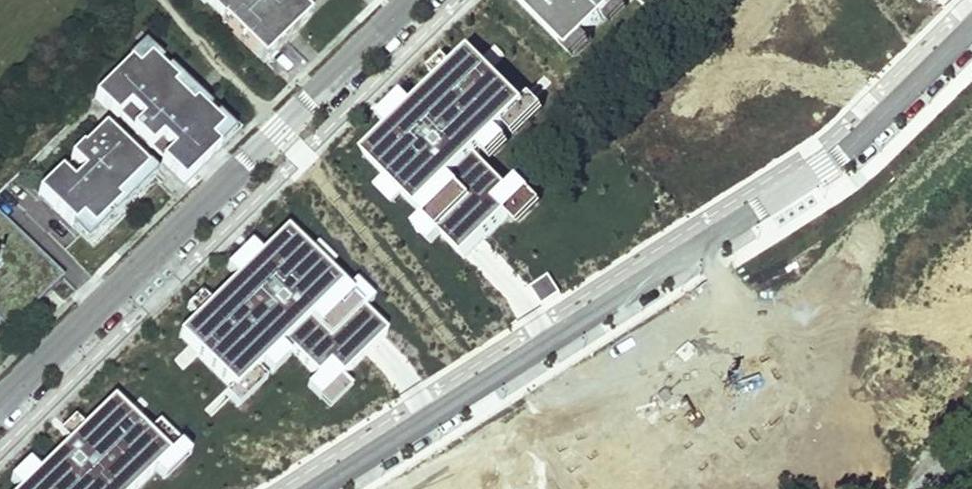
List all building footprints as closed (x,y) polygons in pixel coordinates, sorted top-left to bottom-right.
[(208,0),(231,25),(258,53),(279,32),(265,16),(275,6),(290,22),(302,10),(312,0),(208,0)] [(513,2),(571,63),(637,0),(652,16),(668,0),(515,0),(513,2)] [(231,25),(229,27),(264,64),(310,19),(302,10),(290,22),(275,6),(265,16),(279,32),(258,53),(231,25)] [(490,30),(365,153),(422,211),(547,88),(490,30)] [(132,59),(96,95),(118,117),(120,116),(150,147),(144,153),(158,168),(163,163),(184,185),(202,167),(182,146),(199,129),(220,149),(243,127),(208,91),(193,106),(175,87),(179,83),(152,55),(140,67),(132,59)] [(39,192),(94,248),(161,182),(106,126),(85,147),(83,145),(71,157),(73,158),(39,192)] [(182,146),(202,167),(220,149),(199,129),(182,146)] [(7,333),(64,278),(0,212),(0,326),(7,333)] [(343,284),(287,229),(180,337),(235,392),(284,343),(327,386),(386,328),(343,284)] [(117,404),(28,488),(149,488),(175,465),(117,404)]
